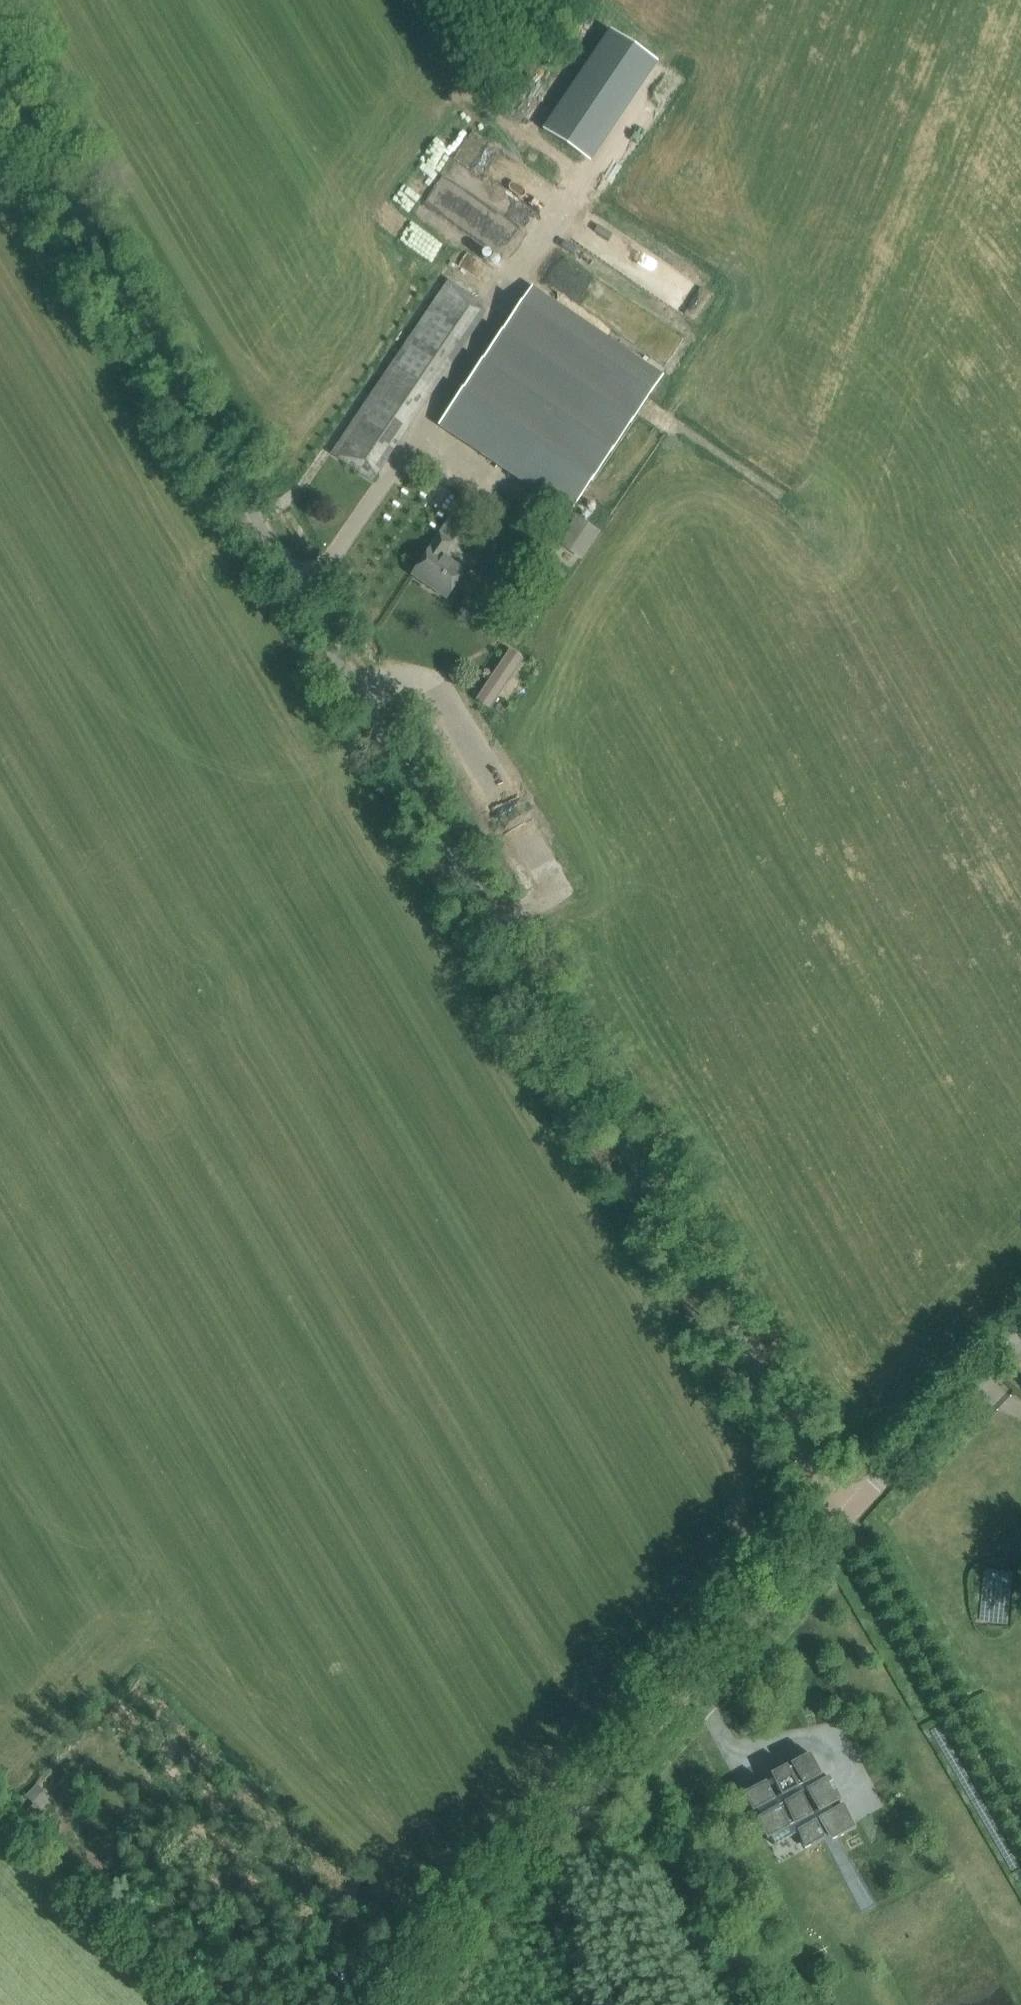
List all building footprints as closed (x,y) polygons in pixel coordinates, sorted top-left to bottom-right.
[(440,180),(425,206),(496,244),(511,217),(440,180)] [(377,481),(485,305),(443,279),(335,455),(377,481)] [(531,291),(440,425),(569,514),(571,512),(641,408),(661,379),(531,291)] [(586,556),(602,532),(591,525),(577,516),(561,540),(586,556)] [(454,544),(465,528),(451,518),(440,535),(454,544)] [(465,571),(442,555),(451,542),(440,535),(431,548),(412,575),(447,598),(465,571)] [(509,652),(478,699),(493,709),(524,662),(509,652)] [(766,1783),(765,1781),(743,1793),(753,1811),(756,1809),(759,1815),(756,1818),(765,1836),(769,1834),(775,1847),(799,1836),(805,1849),(825,1839),(817,1825),(820,1824),(830,1841),(856,1828),(843,1804),(832,1810),(831,1806),(841,1801),(828,1776),(822,1780),(820,1776),(821,1776),(814,1763),(809,1753),(790,1763),(791,1767),(788,1769),(786,1766),(771,1773),(772,1780),(766,1783)]
